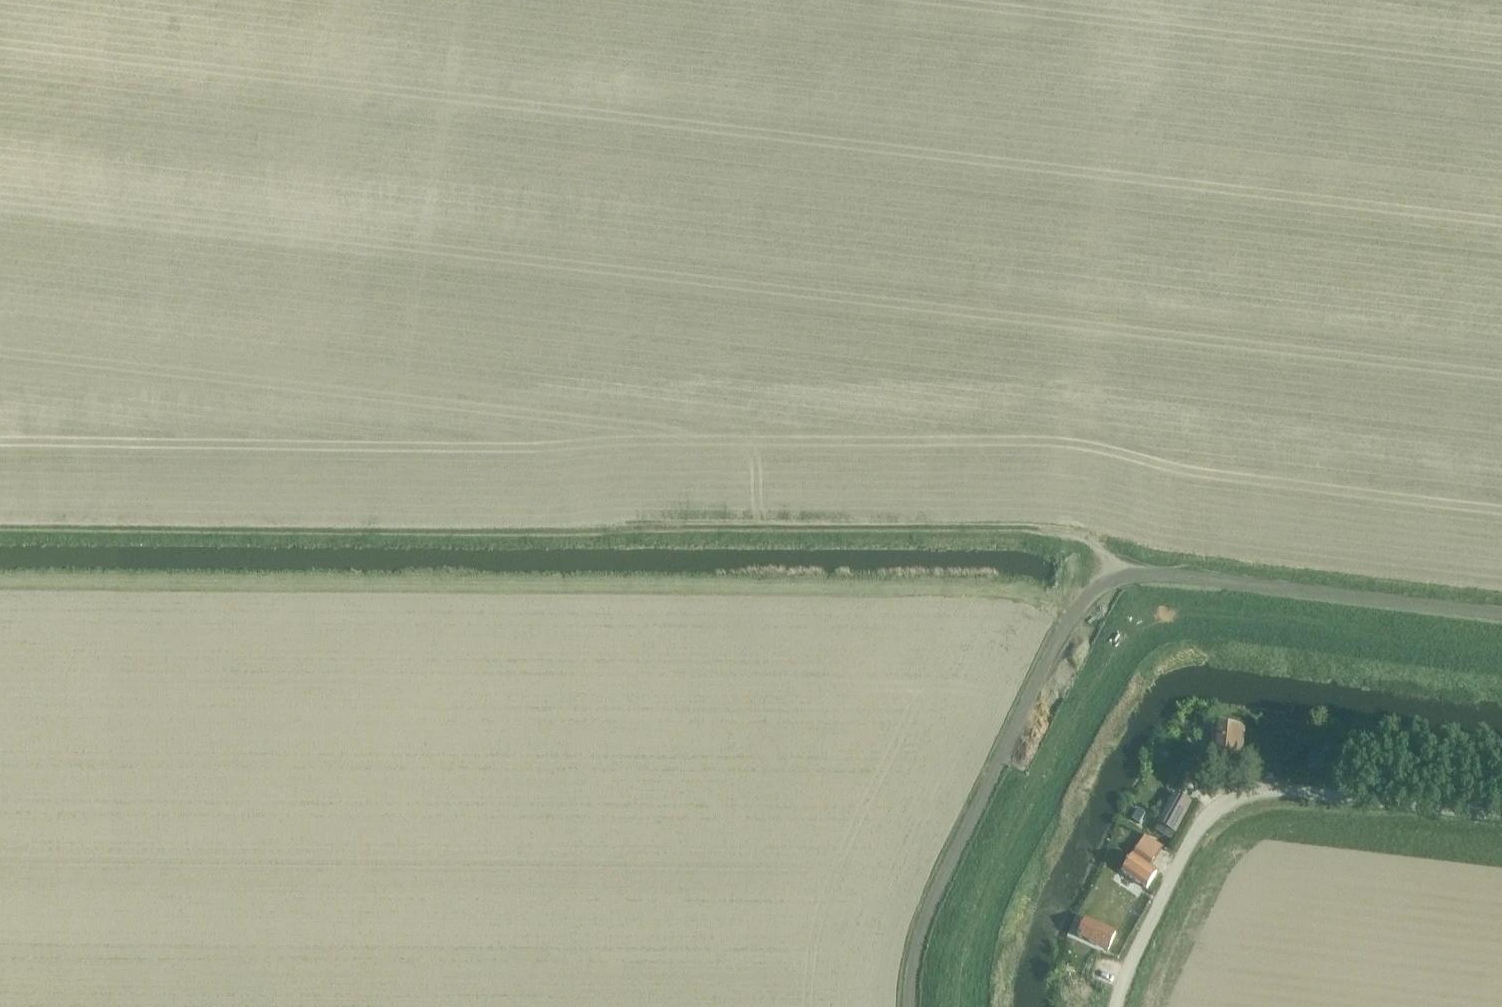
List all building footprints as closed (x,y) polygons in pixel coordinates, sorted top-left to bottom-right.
[(1202,753),(1201,769),(1239,771),(1242,731),(1212,729),(1210,754),(1202,753)] [(1311,737),(1307,770),(1333,773),(1337,741),(1311,737)] [(1175,795),(1158,826),(1175,835),(1192,805),(1175,795)] [(1132,820),(1139,824),(1145,814),(1139,810),(1132,820)] [(1149,870),(1156,861),(1139,850),(1124,874),(1147,889),(1157,875),(1149,870)] [(1107,950),(1115,933),(1085,919),(1077,937),(1105,950),(1107,950)]
